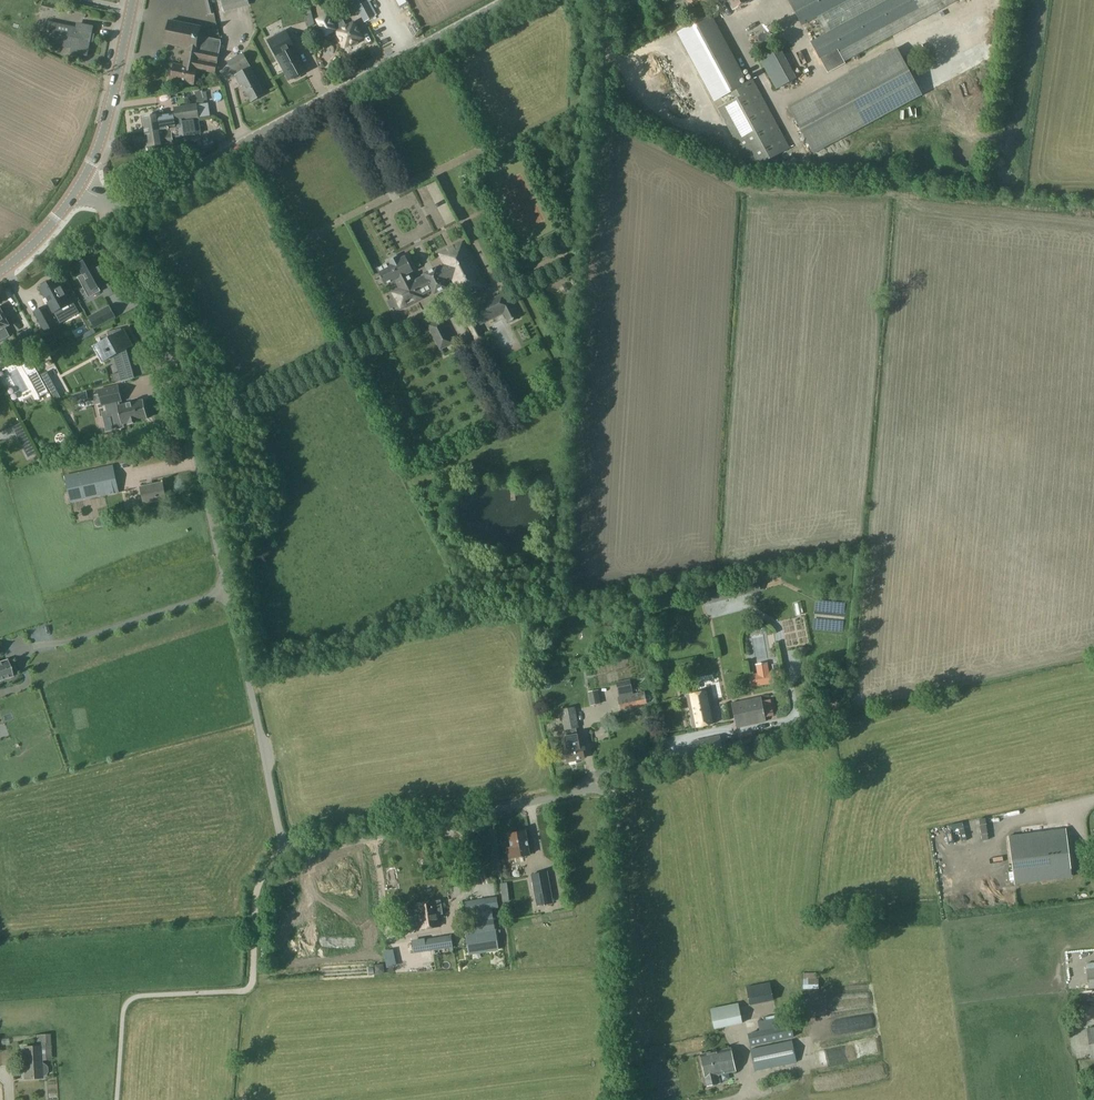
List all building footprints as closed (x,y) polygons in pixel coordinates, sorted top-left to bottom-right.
[(214,13),(211,0),(205,0),(209,14),(214,13)] [(245,5),(244,0),(219,0),(221,10),(245,5)] [(366,0),(352,0),(365,23),(376,17),(366,0)] [(750,0),(727,0),(733,10),(750,0)] [(788,1),(802,26),(817,18),(850,0),(789,0),(788,1)] [(810,42),(827,73),(845,63),(844,62),(959,0),(850,0),(817,18),(827,33),(810,42)] [(252,9),(261,29),(272,24),(263,4),(252,9)] [(954,12),(957,20),(970,16),(966,7),(954,12)] [(316,21),(325,37),(331,34),(333,37),(337,35),(345,48),(350,45),(352,47),(358,43),(357,41),(362,38),(353,22),(346,26),(342,19),(332,25),(327,15),(316,21)] [(744,77),(710,16),(677,34),(714,102),(720,99),(724,105),(718,109),(751,169),(790,148),(752,80),(740,86),(737,81),(744,77)] [(174,65),(172,80),(193,84),(196,70),(215,73),(221,42),(201,38),(201,35),(199,34),(200,28),(169,22),(165,42),(188,47),(184,67),(174,65)] [(86,55),(92,28),(78,25),(77,29),(48,23),(44,42),(73,48),(72,52),(86,55)] [(285,31),(267,40),(277,58),(277,57),(285,72),(284,72),(289,80),(292,79),(293,79),(296,80),(300,77),(301,75),(305,73),(297,57),(292,50),(295,48),(285,31)] [(797,79),(779,47),(759,58),(776,90),(797,79)] [(788,107),(814,154),(921,96),(896,49),(788,107)] [(251,102),(265,95),(250,68),(251,68),(243,53),(227,62),(233,73),(234,72),(236,76),(240,83),(241,83),(251,102)] [(208,97),(220,98),(220,89),(208,88),(208,97)] [(197,104),(173,107),(178,137),(190,135),(188,121),(199,119),(197,104)] [(145,133),(162,130),(161,126),(170,124),(169,114),(143,118),(145,133)] [(162,130),(145,133),(147,147),(148,147),(149,156),(160,154),(159,146),(164,145),(164,144),(173,143),(172,133),(162,134),(162,130)] [(115,171),(124,179),(132,170),(123,163),(115,171)] [(518,229),(541,217),(531,195),(528,196),(517,173),(496,184),(518,229)] [(394,186),(397,193),(415,184),(411,177),(394,186)] [(385,285),(397,279),(402,288),(399,289),(407,306),(418,300),(416,298),(433,289),(435,294),(447,288),(444,281),(451,277),(458,291),(473,283),(477,290),(485,286),(463,242),(440,254),(445,265),(438,269),(437,268),(425,274),(427,278),(415,284),(409,272),(413,271),(412,268),(414,267),(409,258),(407,259),(406,257),(400,260),(398,256),(388,262),(389,264),(377,269),(385,285)] [(83,274),(77,277),(89,298),(101,291),(98,286),(105,282),(100,273),(101,272),(99,267),(97,268),(92,259),(79,266),(83,274)] [(46,305),(33,312),(44,333),(45,332),(65,321),(61,315),(75,307),(78,314),(79,313),(69,293),(65,296),(57,282),(55,279),(45,284),(40,287),(50,305),(47,306),(46,305)] [(506,292),(472,309),(480,323),(487,320),(485,316),(502,307),(509,322),(518,317),(511,303),(506,292)] [(95,329),(116,317),(109,305),(88,317),(95,329)] [(461,315),(476,343),(485,339),(471,310),(461,315)] [(10,337),(5,327),(8,325),(0,311),(0,342),(10,337)] [(427,324),(439,351),(453,345),(441,318),(427,324)] [(110,339),(103,342),(110,359),(115,358),(116,361),(129,356),(127,350),(134,347),(127,330),(123,331),(121,328),(108,334),(110,339)] [(26,331),(18,335),(25,347),(32,343),(26,331)] [(49,392),(40,375),(35,367),(31,360),(22,365),(27,376),(28,376),(39,397),(41,396),(49,392)] [(132,371),(112,376),(114,384),(121,382),(121,383),(135,379),(132,371)] [(40,375),(53,399),(54,402),(61,398),(60,397),(59,396),(51,380),(45,383),(41,375),(40,375)] [(99,395),(94,396),(96,405),(101,404),(102,406),(105,405),(106,412),(103,413),(107,431),(116,429),(116,426),(122,424),(128,423),(128,425),(139,423),(138,421),(145,419),(145,418),(147,418),(143,401),(141,401),(126,404),(118,406),(118,402),(121,402),(118,386),(104,389),(105,393),(99,395)] [(71,395),(73,402),(88,399),(86,391),(71,395)] [(119,493),(113,466),(65,476),(71,503),(119,493)] [(164,499),(166,499),(162,483),(141,488),(144,504),(146,503),(147,507),(152,507),(152,509),(161,507),(164,503),(164,499)] [(13,676),(8,660),(0,662),(0,680),(13,676)] [(775,683),(772,671),(756,674),(758,686),(775,683)] [(644,692),(633,694),(630,680),(616,682),(619,697),(617,698),(620,709),(646,704),(644,692)] [(713,709),(715,709),(712,691),(686,696),(693,728),(716,723),(713,709)] [(761,698),(761,697),(732,704),(736,728),(765,722),(765,721),(774,719),(770,697),(761,698)] [(564,731),(567,730),(569,740),(564,741),(565,748),(561,749),(560,751),(561,759),(563,760),(567,759),(567,762),(584,759),(582,746),(580,746),(579,739),(578,739),(576,729),(579,728),(575,707),(560,710),(564,731)] [(719,738),(693,744),(696,758),(723,753),(719,738)] [(1065,828),(1009,836),(1015,884),(1072,877),(1065,828)] [(529,853),(526,831),(509,834),(511,846),(507,847),(509,857),(529,853)] [(530,874),(535,905),(551,902),(546,871),(530,874)] [(507,879),(507,895),(526,895),(527,885),(519,885),(519,879),(507,879)] [(495,929),(492,909),(498,908),(496,897),(464,902),(466,913),(478,911),(479,921),(469,923),(471,933),(495,929)] [(411,906),(402,907),(404,918),(406,931),(410,930),(410,931),(412,931),(412,930),(415,929),(413,917),(412,913),(416,912),(420,930),(440,926),(438,915),(443,914),(440,900),(436,901),(415,904),(416,907),(411,908),(411,906)] [(495,932),(467,936),(469,953),(486,950),(486,951),(498,949),(495,932)] [(425,940),(425,939),(411,942),(413,954),(426,951),(426,952),(453,948),(450,935),(425,940)] [(818,973),(803,973),(803,989),(818,989),(818,973)] [(1075,978),(1077,986),(1083,984),(1081,976),(1075,978)] [(856,1004),(869,1001),(867,990),(853,994),(856,1004)] [(715,1029),(742,1023),(738,1004),(711,1009),(715,1029)] [(750,1047),(787,1039),(782,1017),(758,1021),(759,1031),(747,1034),(750,1047)] [(39,1046),(50,1046),(49,1033),(39,1034),(39,1046)] [(750,1049),(755,1072),(797,1063),(792,1040),(750,1049)] [(840,1044),(829,1047),(832,1062),(843,1060),(840,1044)] [(45,1067),(41,1063),(40,1047),(22,1048),(24,1079),(42,1077),(42,1076),(46,1072),(45,1067)] [(721,1083),(719,1075),(736,1071),(731,1048),(700,1055),(705,1078),(707,1086),(721,1083)]
